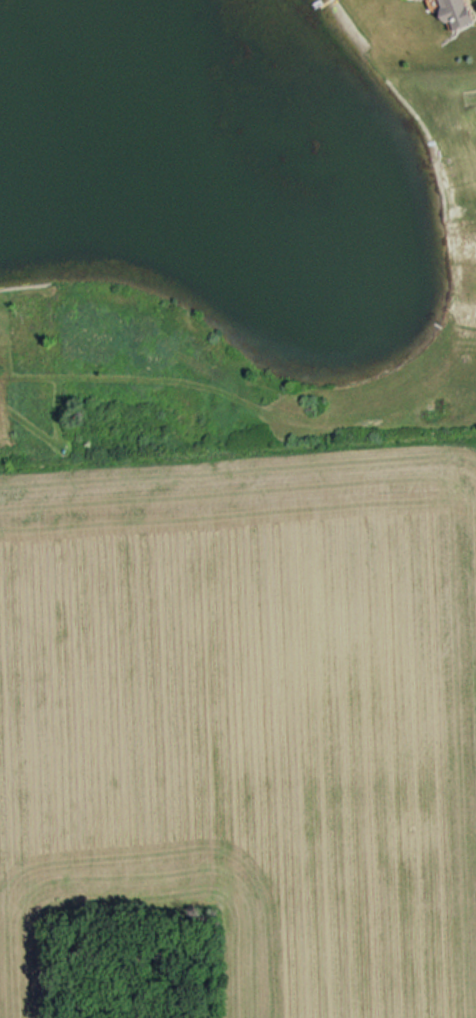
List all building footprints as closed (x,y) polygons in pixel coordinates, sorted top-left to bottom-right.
[(470,0),(444,0),(452,24),(455,22),(458,29),(475,23),(475,17),(470,0)]
